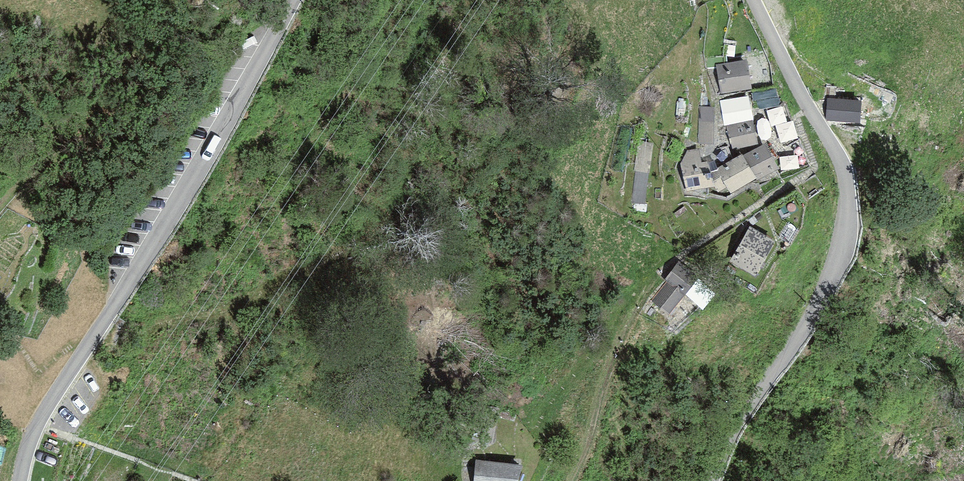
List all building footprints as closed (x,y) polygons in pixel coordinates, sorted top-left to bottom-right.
[(747,60),(716,65),(721,93),(752,87),(747,60)] [(858,99),(828,99),(828,120),(858,121),(858,99)] [(714,106),(699,106),(699,144),(714,144),(714,106)] [(753,118),(726,125),(732,150),(759,143),(753,118)] [(780,167),(765,142),(743,155),(742,152),(717,167),(731,192),(754,178),(756,181),(780,167)] [(680,163),(686,191),(715,185),(706,145),(687,149),(680,163)] [(749,225),(730,261),(755,274),(774,238),(749,225)] [(667,281),(651,301),(668,314),(698,276),(679,261),(665,279),(667,281)] [(476,460),(474,480),(518,480),(519,463),(476,460)]
